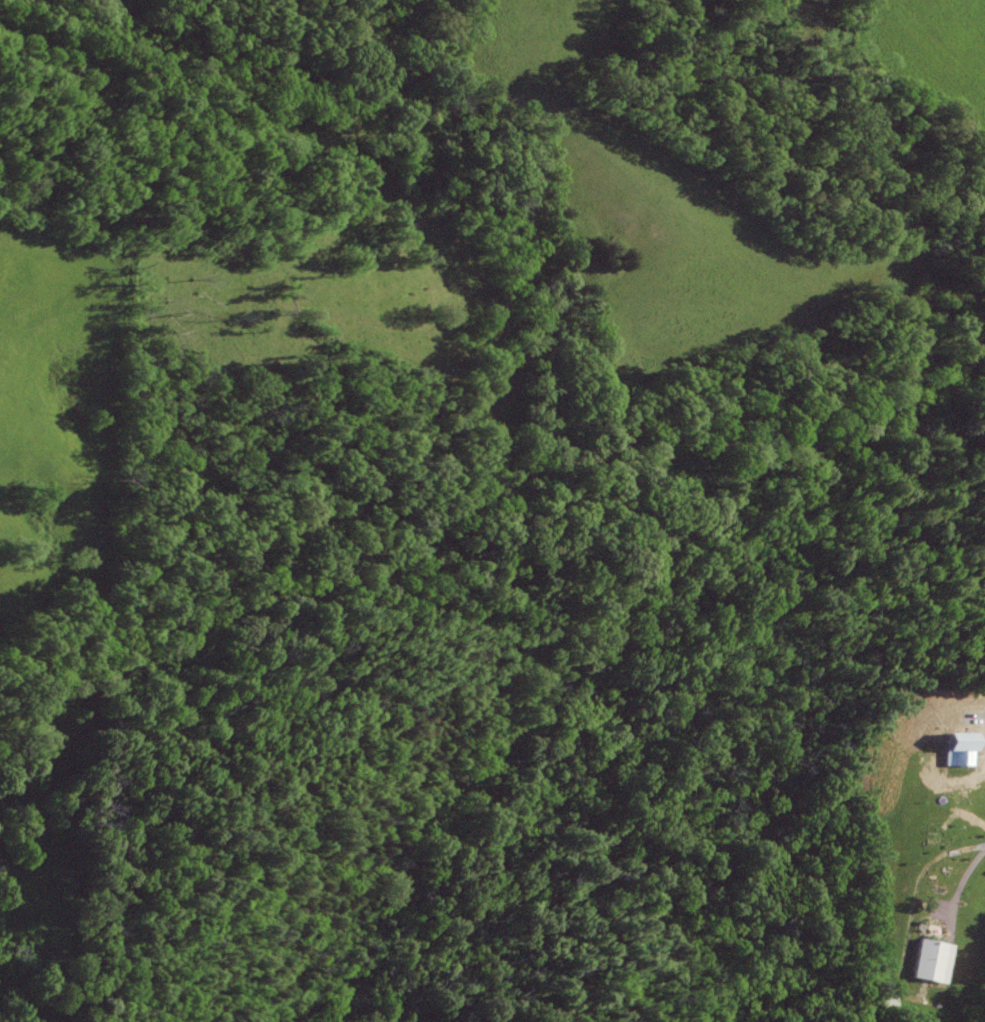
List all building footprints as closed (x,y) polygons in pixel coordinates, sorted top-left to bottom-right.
[(971,733),(942,732),(942,766),(970,766),(971,733)] [(945,985),(953,945),(919,938),(911,978),(945,985)]
